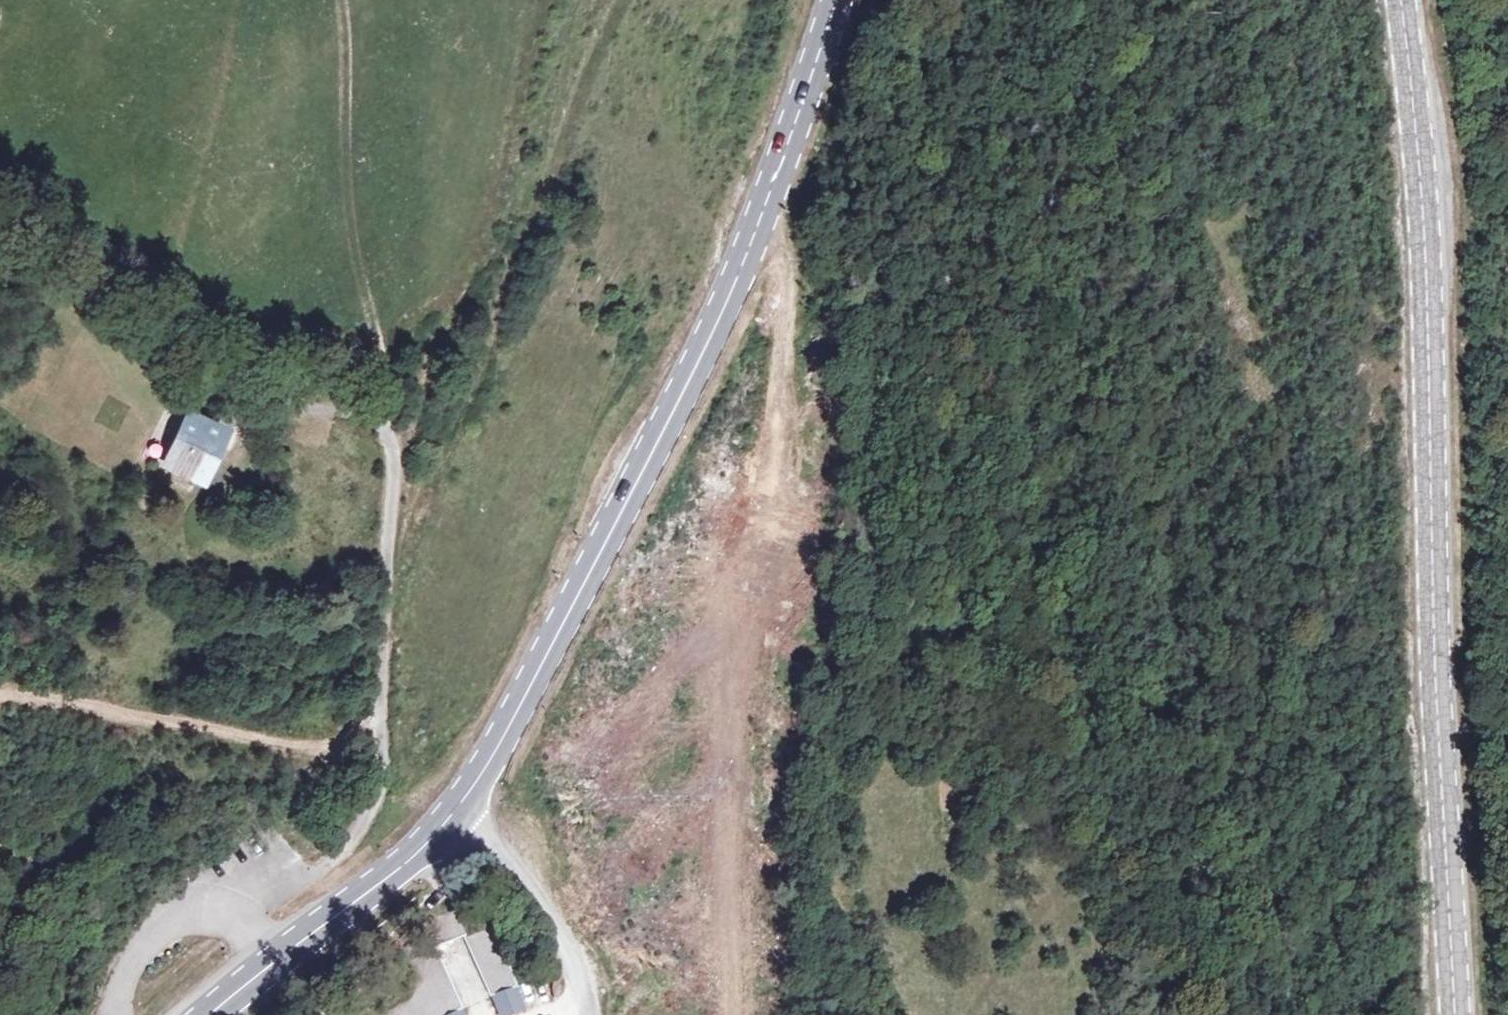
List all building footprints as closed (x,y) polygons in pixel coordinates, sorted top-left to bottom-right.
[(142,462),(177,474),(192,427),(157,417),(142,462)] [(452,905),(421,919),(433,947),(465,933),(452,905)] [(486,929),(462,938),(485,997),(487,996),(510,988),(511,987),(500,958),(498,958),(486,929)] [(432,946),(406,959),(421,990),(377,1014),(443,1014),(459,1006),(461,1005),(432,946)] [(487,996),(495,1014),(506,1014),(518,1010),(510,988),(487,996)] [(443,1014),(462,1014),(459,1006),(443,1014)]
